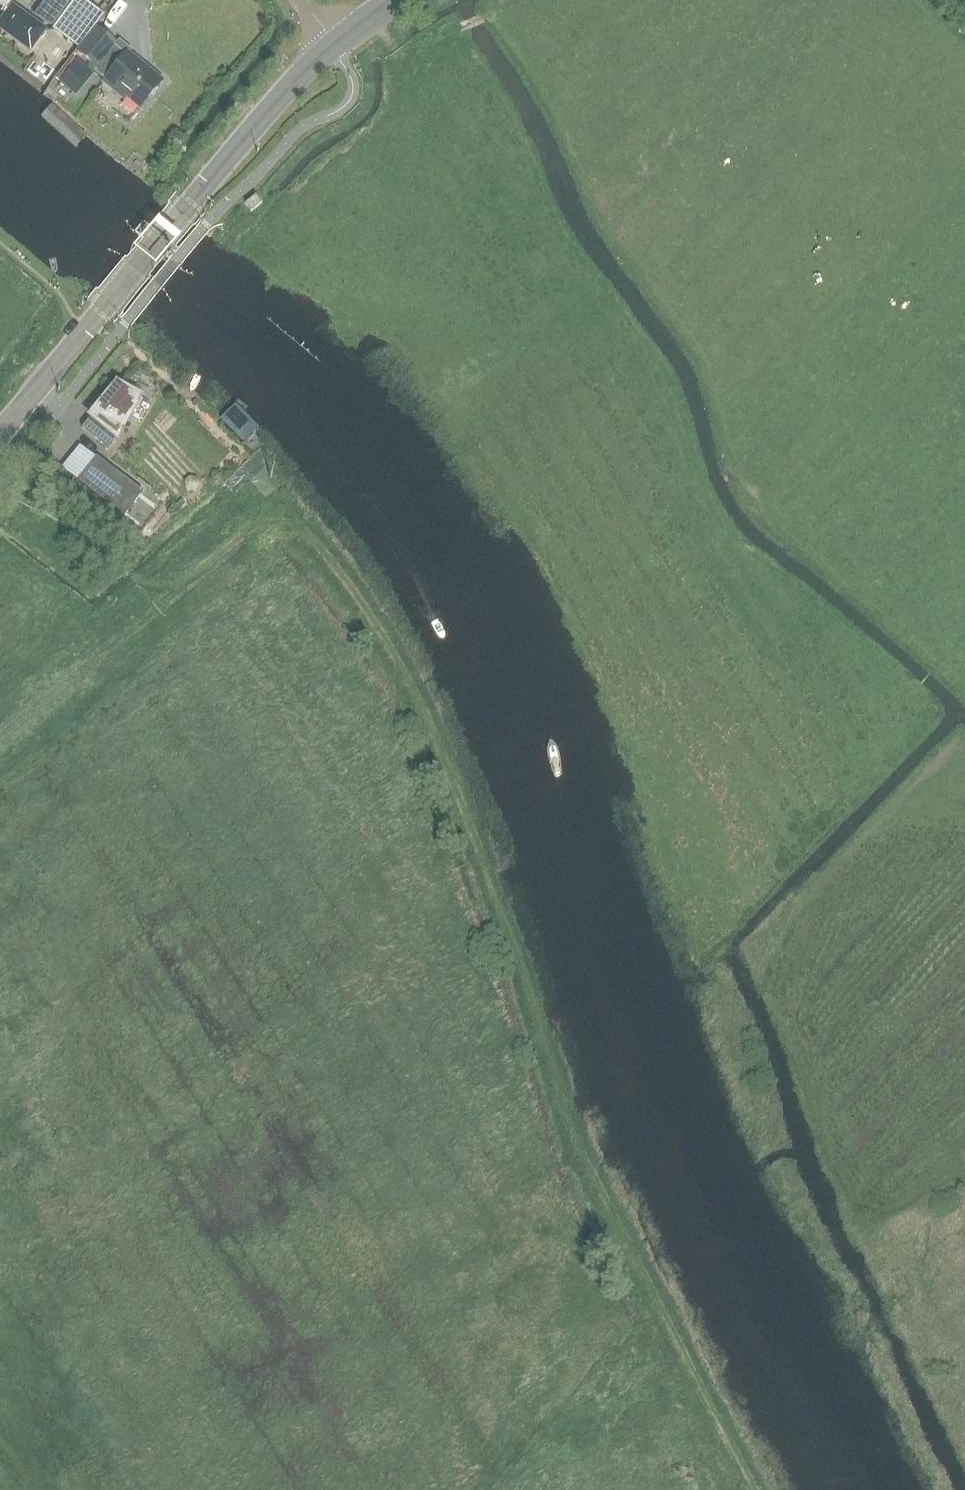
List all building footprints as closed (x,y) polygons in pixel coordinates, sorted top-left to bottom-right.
[(4,13),(0,18),(0,32),(28,53),(45,30),(7,3),(9,0),(0,0),(0,10),(4,13)] [(61,17),(74,26),(65,39),(77,49),(103,14),(85,0),(74,0),(61,17)] [(96,28),(77,51),(97,68),(94,71),(105,81),(103,83),(116,93),(118,90),(139,107),(161,81),(127,53),(125,55),(114,46),(116,44),(96,28)] [(75,95),(94,73),(75,58),(57,80),(75,95)] [(52,104),(41,116),(75,147),(86,135),(52,104)] [(255,196),(244,204),(250,211),(260,204),(255,196)] [(81,427),(108,449),(138,397),(116,385),(81,427)] [(236,402),(221,417),(244,440),(259,425),(236,402)] [(96,456),(77,480),(125,516),(143,492),(96,456)]
